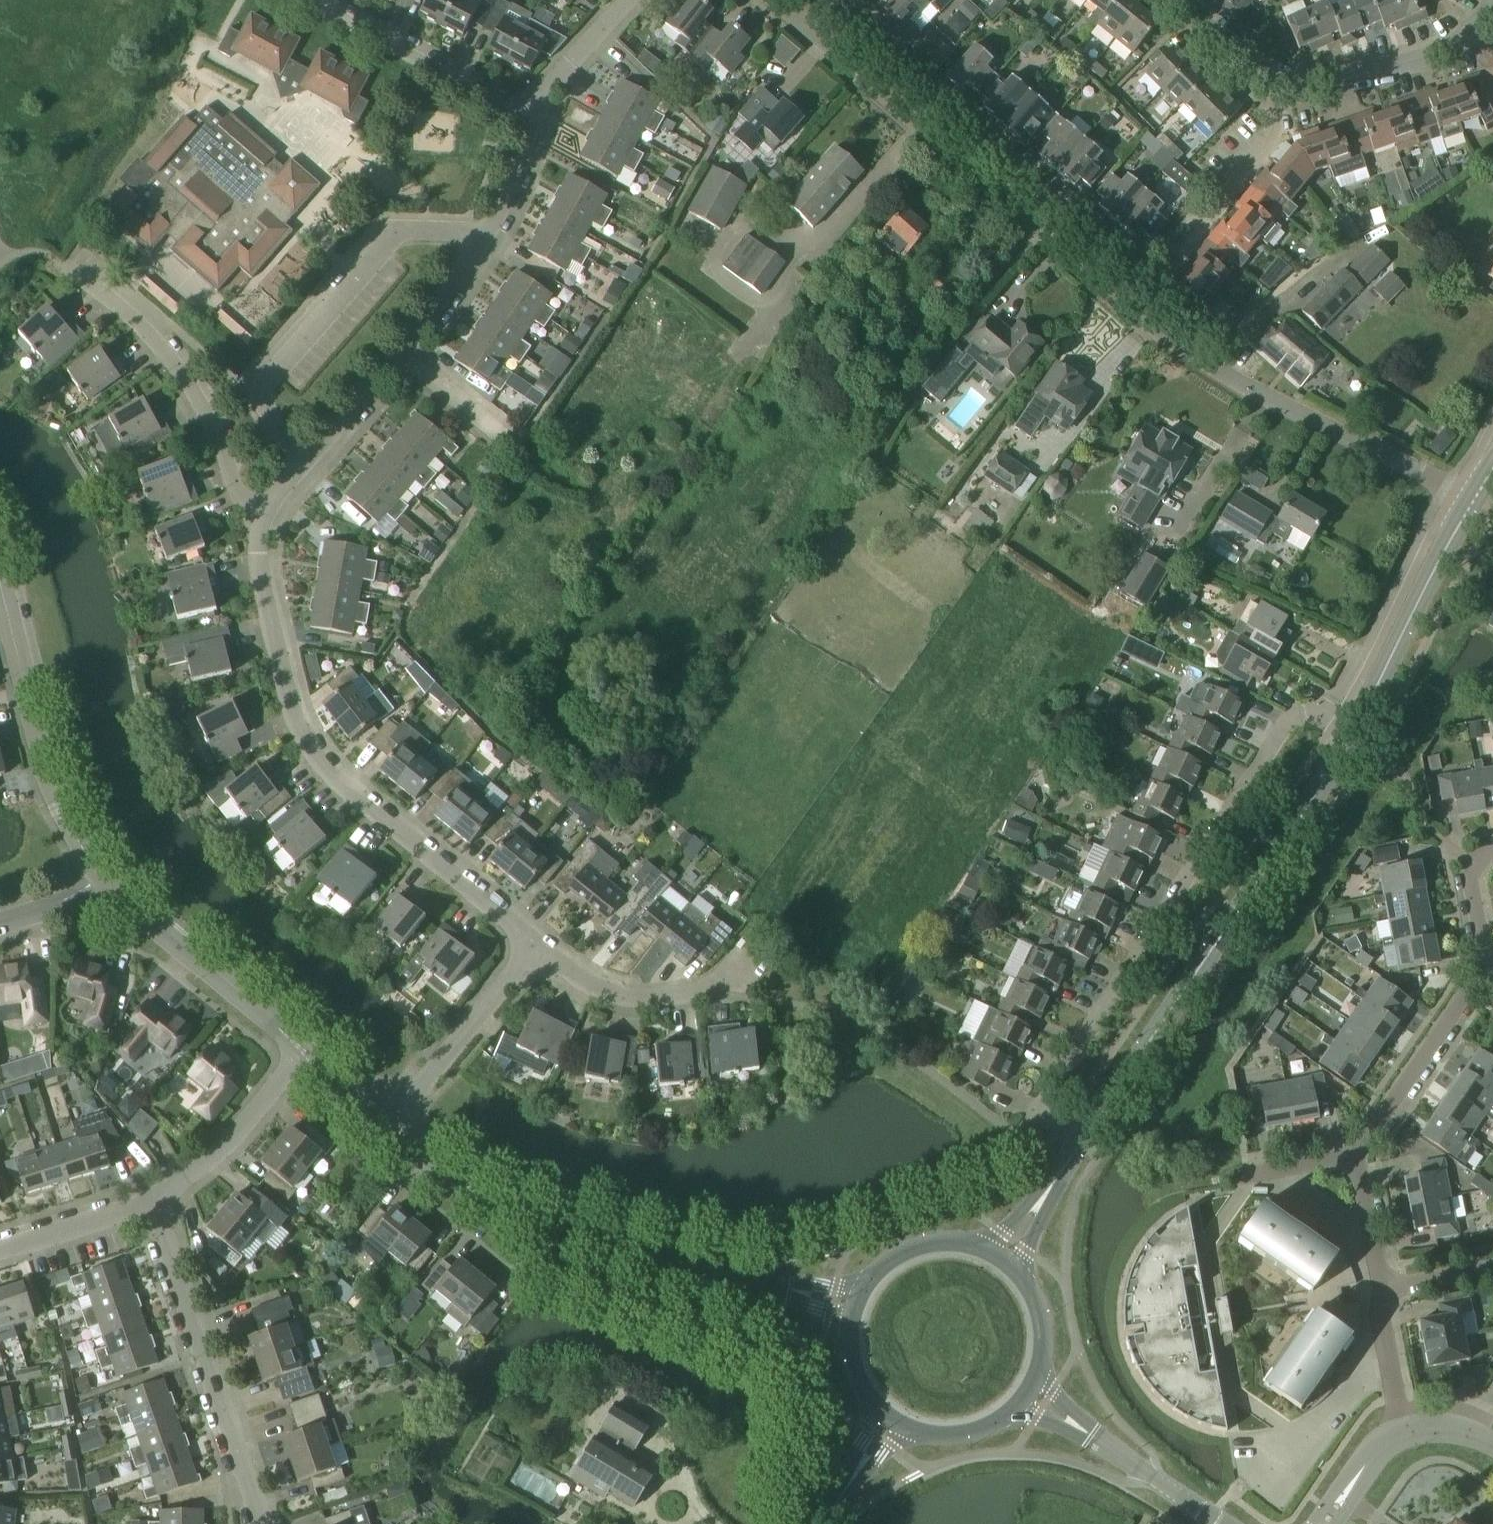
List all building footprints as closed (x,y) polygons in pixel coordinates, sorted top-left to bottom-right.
[(421,12),(429,16),(427,19),(441,26),(455,0),(428,0),(421,12)] [(441,26),(454,34),(456,30),(463,35),(473,17),(485,23),(498,0),(455,0),(441,26)] [(526,28),(530,20),(533,15),(512,4),(511,5),(502,0),(498,0),(485,23),(498,30),(488,48),(496,52),(494,55),(508,62),(526,28)] [(710,33),(701,26),(713,10),(700,0),(691,0),(683,10),(679,6),(665,23),(682,36),(676,43),(691,55),(689,59),(710,33)] [(906,0),(876,0),(874,2),(894,20),(884,30),(904,50),(930,22),(906,0)] [(930,22),(951,0),(906,0),(930,22)] [(947,24),(960,34),(979,10),(967,0),(947,24)] [(1098,25),(1118,0),(1088,0),(1087,1),(1098,9),(1089,20),(1097,27),(1098,25)] [(1129,0),(1118,0),(1098,25),(1115,39),(1140,9),(1129,0)] [(1217,1),(1234,19),(1254,0),(1218,0),(1217,1)] [(1373,0),(1352,0),(1350,1),(1362,30),(1371,26),(1374,33),(1385,28),(1373,0)] [(1408,26),(1405,19),(1396,0),(1373,0),(1385,28),(1394,24),(1397,31),(1408,26)] [(1408,26),(1405,19),(1413,16),(1416,23),(1428,18),(1421,0),(1396,0),(1405,19),(1408,26)] [(1362,30),(1350,1),(1330,9),(1327,2),(1327,3),(1346,45),(1357,40),(1354,33),(1362,30)] [(1346,45),(1327,3),(1307,11),(1323,47),(1334,42),(1331,35),(1339,31),(1345,45),(1346,45)] [(992,21),(998,14),(990,6),(984,12),(992,21)] [(1115,39),(1134,54),(1158,23),(1140,9),(1115,39)] [(1037,26),(1042,20),(1031,10),(1025,17),(1037,26)] [(1323,47),(1307,11),(1287,20),(1299,49),(1308,45),(1311,52),(1323,47)] [(276,28),(252,15),(242,34),(230,28),(218,51),(231,58),(234,51),(257,63),(276,28)] [(526,28),(508,62),(519,69),(521,65),(530,71),(541,52),(551,57),(568,39),(559,35),(555,31),(554,32),(530,20),(526,28)] [(1049,36),(1054,29),(1042,20),(1037,26),(1049,36)] [(1058,23),(1054,29),(1049,36),(1055,41),(1065,28),(1058,23)] [(1276,25),(1271,26),(1279,37),(1281,41),(1283,40),(1289,37),(1288,34),(1279,23),(1276,25)] [(719,40),(710,33),(689,59),(705,72),(714,61),(731,74),(744,57),(739,54),(750,40),(731,25),(719,40)] [(281,100),(300,65),(289,60),(299,40),(276,28),(257,63),(280,75),(276,82),(281,100)] [(1026,44),(1033,51),(1038,45),(1031,38),(1026,44)] [(1067,42),(1061,49),(1071,57),(1076,49),(1067,42)] [(981,94),(997,75),(988,67),(994,60),(975,44),(946,78),(965,94),(971,86),(981,94)] [(1162,90),(1200,52),(1193,45),(1183,55),(1173,46),(1146,73),(1162,90)] [(645,51),(637,60),(653,72),(661,63),(645,51)] [(326,100),(345,64),(321,52),(310,71),(300,65),(281,100),(299,94),(303,88),(326,100)] [(1178,106),(1209,75),(1206,78),(1197,69),(1207,59),(1200,52),(1162,90),(1178,106)] [(1096,63),(1084,53),(1079,60),(1090,70),(1096,63)] [(1484,69),(1492,76),(1492,57),(1484,69)] [(1096,63),(1090,70),(1102,79),(1107,72),(1096,63)] [(345,64),(326,100),(348,112),(344,119),(357,125),(369,103),(358,97),(368,77),(345,64)] [(1084,71),(1076,80),(1082,86),(1090,77),(1084,71)] [(661,74),(658,79),(666,85),(672,77),(667,73),(661,74)] [(1460,122),(1481,115),(1477,103),(1488,99),(1480,74),(1456,82),(1459,89),(1450,92),(1460,122)] [(660,126),(665,117),(654,111),(660,100),(663,94),(644,75),(637,88),(623,80),(612,99),(660,126)] [(1002,125),(1008,118),(1030,91),(1012,76),(1006,83),(997,75),(981,94),(990,102),(983,109),(1002,125)] [(1198,119),(1226,91),(1209,75),(1178,106),(1179,107),(1182,103),(1198,119)] [(803,118),(784,101),(779,106),(773,101),(774,99),(762,88),(738,114),(748,123),(735,137),(752,152),(762,141),(773,151),(803,118)] [(1460,122),(1450,92),(1441,96),(1438,88),(1415,96),(1430,141),(1441,137),(1443,141),(1464,134),(1460,122)] [(1035,141),(1041,134),(1058,115),(1030,91),(1008,118),(1002,125),(1020,140),(1026,133),(1035,141)] [(1242,108),(1226,91),(1198,119),(1215,135),(1242,108)] [(1385,115),(1395,145),(1397,152),(1430,141),(1415,96),(1391,105),(1393,112),(1385,115)] [(660,126),(612,99),(602,118),(639,139),(644,129),(655,135),(660,126)] [(104,212),(149,252),(151,253),(172,229),(182,237),(171,251),(218,292),(239,267),(252,279),(294,232),(280,220),(289,210),(295,215),(321,185),(291,159),(284,168),(274,159),(278,155),(230,113),(223,121),(207,106),(192,123),(185,116),(143,163),(145,165),(144,166),(139,161),(122,181),(127,186),(126,187),(126,186),(104,212)] [(1395,145),(1385,115),(1376,118),(1373,111),(1350,119),(1358,143),(1362,156),(1395,145)] [(1056,172),(1085,138),(1058,115),(1041,134),(1035,141),(1041,134),(1050,142),(1038,156),(1056,172)] [(707,125),(717,132),(722,124),(712,117),(707,125)] [(639,139),(602,118),(591,138),(639,164),(644,155),(633,148),(639,139)] [(663,127),(672,132),(676,125),(667,119),(663,127)] [(1362,156),(1358,143),(1350,119),(1318,130),(1320,137),(1319,137),(1323,148),(1330,167),(1331,168),(1336,178),(1353,172),(1349,160),(1362,156)] [(1320,137),(1318,130),(1292,139),(1290,141),(1293,149),(1280,165),(1292,175),(1310,153),(1323,148),(1319,137),(1320,137)] [(1167,150),(1173,144),(1162,134),(1156,140),(1167,150)] [(639,164),(591,138),(581,157),(618,177),(623,166),(634,173),(639,164)] [(1103,154),(1085,138),(1056,172),(1075,187),(1081,180),(1090,188),(1107,169),(1097,161),(1103,154)] [(1156,140),(1147,149),(1155,156),(1163,147),(1156,140)] [(676,141),(671,153),(693,162),(698,150),(676,141)] [(1167,150),(1174,158),(1176,160),(1177,161),(1183,155),(1173,144),(1167,150)] [(835,147),(785,203),(813,228),(863,172),(835,147)] [(1330,167),(1323,148),(1310,153),(1292,175),(1280,165),(1274,159),(1274,161),(1279,166),(1279,165),(1303,186),(1315,172),(1330,167)] [(1196,181),(1197,180),(1186,172),(1176,163),(1177,161),(1176,160),(1174,158),(1173,160),(1162,173),(1186,193),(1196,181)] [(746,184),(759,170),(748,160),(735,175),(742,182),(746,184)] [(780,164),(768,178),(780,188),(792,174),(780,164)] [(1303,186),(1279,165),(1279,166),(1273,173),(1268,168),(1252,187),(1271,204),(1279,194),(1289,203),(1303,186)] [(664,176),(676,183),(681,174),(669,167),(664,176)] [(1442,171),(1446,181),(1458,177),(1455,167),(1442,171)] [(713,173),(690,219),(722,235),(745,189),(713,173)] [(560,194),(608,221),(613,211),(602,205),(607,196),(571,174),(560,194)] [(1117,224),(1146,190),(1128,175),(1122,182),(1112,174),(1096,193),(1105,201),(1099,208),(1117,224)] [(660,181),(654,192),(669,200),(674,189),(660,181)] [(1271,204),(1252,187),(1236,206),(1241,211),(1235,218),(1259,239),(1274,222),(1264,213),(1271,204)] [(1117,224),(1136,239),(1142,232),(1151,240),(1168,221),(1158,213),(1164,206),(1146,190),(1117,224)] [(603,229),(608,221),(560,194),(549,213),(586,234),(592,223),(603,229)] [(1426,208),(1424,215),(1426,218),(1429,219),(1432,217),(1435,211),(1433,208),(1429,207),(1426,208)] [(884,235),(865,256),(866,257),(867,255),(891,276),(889,278),(890,279),(931,233),(906,210),(887,231),(882,227),(884,224),(873,214),(852,238),(863,248),(879,230),(884,235)] [(586,234),(549,213),(539,232),(587,259),(592,249),(581,243),(586,234)] [(1259,239),(1235,218),(1229,226),(1224,221),(1208,240),(1227,257),(1228,256),(1242,268),(1251,257),(1247,254),(1259,239)] [(587,259),(539,232),(528,251),(565,272),(571,261),(582,267),(587,259)] [(643,242),(635,238),(631,244),(639,248),(643,242)] [(748,239),(726,272),(765,298),(787,265),(748,239)] [(1227,257),(1208,240),(1192,259),(1197,264),(1191,271),(1215,291),(1230,274),(1220,266),(1227,257)] [(1373,244),(1351,267),(1368,284),(1390,261),(1373,244)] [(1261,280),(1274,289),(1291,267),(1278,257),(1261,280)] [(626,274),(623,279),(633,284),(641,270),(632,264),(626,274)] [(1303,311),(1321,329),(1363,287),(1344,269),(1303,311)] [(550,320),(556,312),(546,304),(552,295),(517,271),(505,289),(550,320)] [(1215,291),(1191,271),(1185,278),(1180,274),(1163,293),(1183,310),(1191,300),(1201,308),(1215,291)] [(1391,273),(1374,290),(1391,306),(1388,303),(1404,286),(1408,289),(1391,273)] [(147,278),(141,285),(175,315),(181,308),(147,278)] [(614,306),(621,293),(611,288),(604,301),(614,306)] [(550,320),(505,289),(493,307),(528,331),(534,321),(544,328),(550,320)] [(19,334),(33,349),(43,359),(48,354),(56,363),(85,336),(77,327),(68,316),(62,321),(48,307),(19,334)] [(528,331),(493,307),(480,325),(526,356),(532,347),(521,340),(528,331)] [(255,340),(221,310),(215,317),(250,347),(255,340)] [(993,317),(973,341),(973,342),(963,354),(955,347),(922,388),(940,403),(984,350),(1016,377),(1044,343),(1041,342),(1041,339),(1033,333),(1031,333),(1020,324),(1010,335),(1002,328),(1004,326),(993,317)] [(594,324),(587,319),(580,329),(587,334),(594,324)] [(1329,355),(1291,323),(1280,336),(1266,324),(1264,324),(1250,341),(1302,386),(1329,355)] [(526,356),(480,325),(468,343),(503,367),(510,357),(520,364),(526,356)] [(573,336),(564,348),(574,354),(582,343),(573,336)] [(503,367),(468,343),(456,361),(501,392),(507,383),(497,376),(503,367)] [(101,349),(68,373),(83,393),(88,401),(127,373),(118,362),(113,366),(101,349)] [(561,353),(548,371),(560,379),(572,361),(561,353)] [(1057,364),(1038,392),(1054,403),(1046,415),(1067,430),(1090,395),(1078,387),(1082,381),(1072,374),(1073,372),(1073,368),(1064,362),(1060,363),(1059,366),(1057,364)] [(538,407),(546,396),(533,388),(529,385),(521,396),(538,407)] [(173,436),(168,426),(161,414),(154,418),(144,400),(109,420),(110,421),(100,427),(104,435),(110,454),(117,467),(116,468),(117,469),(176,436),(175,434),(173,436)] [(435,457),(442,449),(452,457),(459,449),(418,413),(403,430),(435,457)] [(1437,437),(1448,447),(1457,437),(1446,427),(1437,437)] [(1142,476),(1119,514),(1142,528),(1164,490),(1166,491),(1188,453),(1147,428),(1124,466),(1142,476)] [(435,457),(403,430),(389,446),(431,482),(437,474),(428,466),(435,457)] [(431,482),(389,446),(375,463),(407,490),(414,482),(424,490),(431,482)] [(161,514),(199,500),(190,476),(183,479),(176,460),(169,462),(167,457),(152,462),(155,468),(138,474),(147,497),(151,506),(157,504),(161,514)] [(999,457),(985,477),(1012,495),(1025,475),(999,457)] [(407,490),(375,463),(361,480),(402,515),(409,507),(400,499),(407,490)] [(489,479),(496,469),(488,463),(481,474),(489,479)] [(1246,468),(1241,481),(1265,489),(1269,476),(1246,468)] [(402,515),(361,480),(346,496),(379,524),(386,515),(396,523),(402,515)] [(476,495),(469,489),(460,500),(467,506),(476,495)] [(1271,533),(1286,542),(1294,529),(1311,539),(1325,515),(1293,496),(1279,519),(1237,494),(1222,519),(1264,544),(1271,533)] [(454,503),(448,509),(458,517),(463,511),(454,503)] [(981,540),(994,522),(977,509),(963,527),(981,540)] [(200,513),(156,530),(168,562),(205,548),(198,529),(205,526),(200,513)] [(444,527),(436,537),(444,542),(451,533),(444,527)] [(1242,553),(1212,535),(1206,546),(1235,564),(1242,553)] [(322,563),(376,572),(378,562),(365,560),(367,548),(326,541),(322,563)] [(440,549),(428,541),(418,556),(430,564),(432,562),(440,549)] [(1144,555),(1122,591),(1146,606),(1168,569),(1144,555)] [(376,572),(322,563),(318,584),(360,591),(362,580),(374,583),(376,572)] [(381,563),(380,571),(387,572),(388,564),(381,563)] [(170,586),(172,595),(178,620),(217,610),(212,590),(219,588),(216,575),(208,577),(206,565),(173,573),(176,585),(170,586)] [(391,575),(379,573),(378,581),(389,583),(391,575)] [(360,591),(318,584),(315,606),(368,615),(370,605),(358,603),(360,591)] [(1170,617),(1177,601),(1161,594),(1154,610),(1170,617)] [(1255,631),(1249,641),(1276,657),(1291,632),(1282,627),(1288,617),(1261,601),(1246,626),(1255,631)] [(368,615),(315,606),(311,627),(352,635),(354,623),(367,625),(368,615)] [(228,626),(186,636),(162,642),(167,661),(187,656),(193,682),(232,672),(227,653),(234,651),(228,626)] [(1261,682),(1276,657),(1249,641),(1241,636),(1240,637),(1232,632),(1229,633),(1223,643),(1224,646),(1220,652),(1221,655),(1227,659),(1220,672),(1247,687),(1253,677),(1261,682)] [(1134,652),(1139,641),(1128,636),(1123,647),(1134,652)] [(323,705),(337,723),(365,701),(351,683),(358,677),(350,667),(331,683),(338,692),(323,705)] [(427,692),(440,702),(447,694),(435,683),(427,692)] [(1195,705),(1189,717),(1211,728),(1212,728),(1217,717),(1232,724),(1235,718),(1237,719),(1240,718),(1244,709),(1243,707),(1241,706),(1243,702),(1208,685),(1207,687),(1200,684),(1196,686),(1191,698),(1192,702),(1198,705),(1198,707),(1195,705)] [(1092,693),(1086,705),(1098,711),(1104,699),(1092,693)] [(174,703),(172,694),(156,698),(159,707),(174,703)] [(365,701),(337,723),(351,741),(379,720),(378,719),(388,711),(375,694),(365,702),(365,701)] [(198,720),(207,739),(219,763),(243,751),(237,739),(255,730),(249,718),(243,721),(233,703),(198,720)] [(173,706),(176,719),(187,716),(184,704),(173,706)] [(1222,733),(1212,728),(1211,728),(1189,717),(1186,716),(1176,737),(1173,736),(1167,748),(1168,748),(1168,749),(1190,759),(1195,748),(1211,755),(1222,733)] [(1470,722),(1473,745),(1492,743),(1492,724),(1492,719),(1470,722)] [(373,739),(383,747),(398,728),(389,720),(373,739)] [(404,721),(398,728),(383,747),(392,755),(380,770),(398,785),(420,758),(431,744),(404,721)] [(1190,759),(1168,749),(1158,770),(1155,768),(1149,780),(1150,781),(1172,791),(1177,780),(1193,788),(1203,765),(1190,759)] [(438,772),(420,758),(398,785),(416,800),(428,785),(438,792),(456,769),(453,772),(444,765),(438,772)] [(1484,811),(1492,809),(1492,768),(1492,769),(1489,773),(1485,774),(1482,759),(1474,761),(1476,772),(1484,811)] [(202,788),(219,809),(232,798),(248,818),(251,816),(258,825),(292,798),(276,778),(270,782),(257,766),(238,782),(232,771),(202,788)] [(456,769),(438,792),(447,800),(434,815),(452,830),(484,792),(456,769)] [(1476,772),(1452,776),(1451,776),(1459,816),(1484,811),(1476,772)] [(1172,791),(1150,781),(1140,802),(1137,801),(1131,813),(1154,824),(1159,813),(1174,820),(1185,797),(1172,791)] [(1024,788),(1016,804),(1032,812),(1037,801),(1033,793),(1026,789),(1024,788)] [(558,801),(564,806),(574,794),(567,789),(558,801)] [(484,792),(452,830),(470,845),(483,829),(492,837),(508,818),(508,817),(513,811),(504,804),(499,810),(489,802),(486,794),(484,792)] [(303,799),(269,827),(277,836),(274,838),(295,865),(326,840),(314,824),(319,820),(303,799)] [(508,818),(492,837),(502,845),(489,860),(507,875),(530,847),(521,840),(527,833),(518,825),(523,819),(514,811),(509,818),(508,818)] [(1132,864),(1133,863),(1138,853),(1152,860),(1163,837),(1128,820),(1118,842),(1116,841),(1110,853),(1132,864)] [(536,840),(530,847),(507,875),(525,890),(538,874),(548,882),(563,863),(536,840)] [(569,889),(588,904),(607,881),(620,865),(590,841),(553,885),(565,894),(569,889)] [(330,881),(325,886),(332,892),(352,908),(377,877),(361,864),(366,859),(346,842),(320,873),(330,881)] [(1133,863),(1132,864),(1110,853),(1100,874),(1097,873),(1092,885),(1114,896),(1120,885),(1134,892),(1145,869),(1133,863)] [(1363,855),(1356,865),(1364,871),(1371,860),(1363,855)] [(1029,857),(1025,866),(1039,872),(1043,863),(1029,857)] [(1380,869),(1385,894),(1385,895),(1425,887),(1420,862),(1380,869)] [(663,875),(672,882),(678,875),(669,868),(663,875)] [(649,889),(626,919),(619,928),(629,936),(637,926),(644,931),(647,927),(660,937),(679,914),(660,898),(673,883),(672,882),(663,875),(662,874),(654,883),(649,889)] [(607,881),(588,904),(607,920),(602,925),(613,934),(619,928),(626,919),(649,889),(639,881),(626,896),(607,881)] [(1388,910),(1390,920),(1429,912),(1425,887),(1385,895),(1385,894),(1374,896),(1376,904),(1390,902),(1391,906),(1388,910)] [(1073,910),(1067,922),(1090,933),(1096,936),(1102,925),(1110,929),(1121,906),(1086,889),(1075,911),(1073,910)] [(404,890),(374,927),(401,948),(426,917),(410,904),(415,899),(404,890)] [(1429,912),(1390,920),(1392,929),(1396,932),(1397,936),(1383,939),(1384,947),(1395,945),(1434,937),(1429,912)] [(679,914),(660,937),(679,952),(674,958),(685,967),(697,953),(708,962),(733,931),(710,913),(698,929),(679,914)] [(1067,922),(1064,920),(1054,942),(1052,941),(1046,953),(1068,964),(1074,953),(1088,960),(1091,954),(1094,955),(1098,954),(1102,946),(1101,942),(1098,941),(1099,937),(1096,936),(1090,933),(1067,922)] [(444,923),(425,946),(434,953),(423,967),(431,973),(430,974),(432,976),(429,980),(445,994),(475,957),(464,948),(467,945),(462,941),(464,939),(444,923)] [(1362,948),(1356,937),(1345,942),(1351,953),(1353,952),(1362,948)] [(1434,937),(1395,945),(1400,970),(1439,962),(1434,937)] [(1068,964),(1046,953),(1033,947),(1023,968),(1021,967),(1015,979),(1038,991),(1038,990),(1047,994),(1052,984),(1058,986),(1068,964)] [(68,995),(92,1002),(86,1024),(106,1030),(118,990),(106,986),(111,970),(78,960),(68,995)] [(23,1001),(26,1024),(47,1021),(42,980),(29,982),(27,964),(0,968),(0,1005),(23,1001)] [(906,969),(903,976),(914,981),(917,974),(906,969)] [(1348,978),(1344,984),(1350,988),(1354,982),(1348,978)] [(1364,1000),(1397,1023),(1412,1001),(1379,978),(1373,987),(1374,992),(1372,995),(1360,987),(1356,994),(1364,1000)] [(1038,991),(1015,979),(1004,1001),(1002,1000),(997,1012),(1001,1014),(1019,1023),(1020,1022),(1025,1012),(1039,1019),(1050,996),(1047,994),(1038,990),(1038,991)] [(1383,1043),(1397,1023),(1364,1000),(1350,1021),(1383,1043)] [(118,1048),(133,1061),(150,1040),(171,1057),(193,1030),(171,1012),(167,1017),(148,1001),(128,1025),(133,1029),(118,1048)] [(1032,1033),(1030,1033),(1032,1028),(1020,1022),(1019,1023),(1001,1014),(997,1012),(988,1007),(972,1041),(979,1044),(978,1044),(1001,1055),(1006,1044),(1021,1051),(1024,1044),(1026,1045),(1029,1044),(1031,1040),(1033,1036),(1032,1033)] [(496,1053),(543,1074),(553,1053),(563,1057),(578,1023),(555,1013),(552,1020),(534,1011),(522,1038),(505,1024),(483,1051),(494,1059),(496,1053)] [(1350,1021),(1336,1041),(1335,1042),(1368,1064),(1383,1043),(1350,1021)] [(725,1069),(725,1073),(759,1070),(755,1030),(735,1032),(734,1025),(708,1028),(713,1070),(725,1069)] [(592,1038),(585,1077),(619,1083),(622,1066),(634,1068),(639,1038),(613,1034),(612,1041),(592,1038)] [(1335,1042),(1336,1041),(1327,1034),(1322,1041),(1334,1050),(1332,1053),(1327,1054),(1321,1063),(1354,1085),(1368,1064),(1335,1042)] [(655,1046),(660,1086),(694,1083),(689,1036),(675,1037),(676,1044),(655,1046)] [(1001,1055),(978,1044),(968,1065),(965,1064),(959,1077),(984,1089),(990,1077),(1003,1084),(1014,1061),(1001,1055)] [(189,1074),(209,1090),(195,1108),(211,1121),(238,1089),(228,1081),(239,1067),(212,1046),(189,1074)] [(0,1067),(5,1084),(52,1069),(51,1050),(0,1067)] [(1492,1090),(1492,1059),(1480,1050),(1465,1071),(1492,1090)] [(54,1069),(57,1077),(70,1072),(68,1065),(54,1069)] [(54,1069),(52,1069),(49,1071),(43,1072),(46,1080),(57,1077),(54,1069)] [(1492,1102),(1492,1090),(1465,1071),(1451,1092),(1484,1115),(1492,1102)] [(1285,1083),(1293,1122),(1319,1117),(1315,1099),(1327,1097),(1323,1073),(1310,1075),(1311,1078),(1285,1083)] [(15,1088),(18,1096),(31,1091),(29,1083),(15,1088)] [(1285,1083),(1261,1088),(1260,1085),(1247,1087),(1252,1111),(1264,1109),(1268,1127),(1293,1122),(1285,1083)] [(15,1088),(5,1091),(8,1099),(18,1096),(15,1088)] [(8,1103),(5,1090),(0,1092),(0,1105),(8,1103)] [(1470,1135),(1479,1142),(1479,1141),(1470,1135),(1484,1115),(1451,1092),(1437,1113),(1470,1135)] [(133,1119),(127,1126),(144,1141),(161,1122),(130,1094),(119,1107),(133,1119)] [(1479,1142),(1470,1135),(1437,1113),(1422,1134),(1455,1157),(1461,1149),(1460,1144),(1463,1140),(1475,1148),(1479,1142)] [(297,1162),(307,1170),(321,1153),(325,1156),(334,1146),(309,1125),(301,1135),(291,1127),(277,1145),(297,1162)] [(89,1174),(111,1167),(99,1132),(78,1139),(89,1174)] [(89,1174),(78,1139),(57,1146),(69,1181),(89,1174)] [(307,1170),(297,1162),(277,1145),(262,1163),(271,1171),(263,1180),(289,1201),(297,1191),(293,1187),(307,1170)] [(69,1181),(57,1146),(37,1152),(48,1187),(69,1181)] [(48,1187),(37,1152),(15,1159),(26,1194),(48,1187)] [(1411,1204),(1450,1197),(1445,1172),(1448,1171),(1445,1158),(1422,1163),(1424,1175),(1406,1179),(1411,1204)] [(1471,1183),(1482,1190),(1488,1182),(1477,1175),(1471,1183)] [(1488,1182),(1482,1190),(1492,1198),(1492,1186),(1488,1182)] [(254,1236),(268,1219),(271,1222),(280,1212),(255,1191),(247,1201),(238,1193),(223,1211),(254,1236)] [(1243,1265),(1295,1301),(1309,1299),(1309,1304),(1296,1306),(1260,1357),(1264,1384),(1306,1413),(1310,1410),(1315,1407),(1321,1401),(1326,1397),(1329,1394),(1331,1391),(1334,1388),(1322,1379),(1332,1365),(1344,1374),(1347,1368),(1349,1365),(1351,1361),(1352,1357),(1355,1351),(1356,1346),(1357,1342),(1358,1338),(1359,1334),(1360,1327),(1360,1323),(1361,1319),(1361,1315),(1361,1310),(1361,1307),(1360,1302),(1344,1303),(1341,1287),(1357,1283),(1355,1277),(1354,1273),(1352,1269),(1350,1263),(1347,1257),(1345,1254),(1342,1250),(1339,1245),(1336,1241),(1334,1238),(1331,1234),(1328,1231),(1323,1227),(1320,1224),(1317,1221),(1308,1233),(1295,1223),(1303,1211),(1298,1208),(1294,1206),(1291,1205),(1285,1202),(1279,1200),(1275,1199),(1268,1197),(1239,1239),(1243,1265)] [(1455,1221),(1450,1197),(1411,1204),(1416,1230),(1434,1226),(1436,1238),(1460,1234),(1458,1221),(1455,1221)] [(389,1251),(414,1221),(396,1206),(388,1215),(378,1207),(358,1233),(367,1241),(364,1245),(376,1261),(379,1264),(389,1251)] [(1201,1284),(1188,1208),(1184,1210),(1180,1212),(1173,1217),(1170,1219),(1167,1222),(1163,1224),(1157,1230),(1152,1236),(1149,1240),(1147,1243),(1142,1250),(1138,1257),(1136,1261),(1134,1264),(1132,1268),(1129,1276),(1128,1280),(1127,1284),(1126,1288),(1125,1292),(1125,1296),(1124,1301),(1124,1309),(1124,1313),(1124,1317),(1124,1321),(1124,1326),(1125,1330),(1142,1327),(1144,1335),(1126,1338),(1127,1342),(1128,1346),(1130,1350),(1131,1354),(1134,1362),(1136,1366),(1138,1370),(1140,1374),(1143,1377),(1145,1381),(1148,1385),(1150,1388),(1153,1391),(1159,1397),(1162,1400),(1165,1403),(1168,1405),(1171,1408),(1174,1410),(1181,1415),(1185,1417),(1192,1420),(1199,1424),(1207,1426),(1211,1427),(1215,1428),(1219,1429),(1223,1430),(1227,1431),(1214,1354),(1196,1357),(1184,1287),(1201,1284)] [(254,1236),(223,1211),(208,1229),(217,1237),(209,1247),(235,1267),(243,1257),(240,1254),(254,1236)] [(389,1251),(406,1266),(403,1269),(414,1278),(434,1253),(424,1244),(432,1235),(414,1221),(389,1251)] [(342,1228),(335,1237),(341,1241),(347,1233),(342,1228)] [(446,1311),(478,1273),(460,1258),(452,1267),(443,1260),(422,1285),(432,1293),(436,1290),(453,1304),(446,1311)] [(90,1295),(130,1282),(123,1260),(71,1278),(74,1288),(86,1284),(90,1295)] [(330,1292),(341,1282),(328,1266),(317,1275),(330,1292)] [(58,1272),(46,1276),(50,1288),(62,1284),(61,1283),(58,1272)] [(446,1311),(464,1326),(468,1323),(477,1331),(498,1305),(489,1297),(496,1288),(478,1273),(446,1311)] [(85,1320),(137,1302),(130,1282),(90,1295),(94,1306),(82,1310),(85,1320)] [(3,1290),(14,1325),(36,1318),(24,1283),(3,1290)] [(254,1284),(248,1288),(252,1293),(257,1289),(254,1284)] [(408,1296),(417,1303),(424,1295),(415,1288),(408,1296)] [(14,1325),(3,1290),(0,1291),(0,1330),(14,1325)] [(249,1337),(257,1359),(295,1347),(288,1326),(293,1324),(289,1311),(294,1309),(290,1297),(253,1309),(261,1333),(249,1337)] [(1221,1334),(1231,1333),(1233,1332),(1227,1298),(1215,1300),(1221,1334)] [(1425,1343),(1465,1336),(1460,1313),(1472,1311),(1470,1298),(1443,1303),(1446,1315),(1420,1320),(1422,1330),(1420,1333),(1421,1339),(1424,1341),(1425,1343)] [(104,1336),(144,1322),(137,1302),(85,1320),(88,1329),(100,1325),(104,1336)] [(56,1310),(48,1312),(51,1321),(58,1318),(56,1310)] [(99,1361),(151,1343),(144,1322),(104,1336),(108,1347),(96,1351),(99,1361)] [(73,1330),(63,1333),(66,1341),(76,1338),(73,1330)] [(1425,1343),(1429,1366),(1469,1359),(1465,1336),(1425,1343)] [(374,1350),(386,1347),(383,1337),(371,1341),(374,1350)] [(158,1364),(151,1343),(99,1361),(102,1370),(114,1366),(118,1377),(158,1364)] [(295,1347),(257,1359),(264,1382),(277,1378),(285,1401),(316,1391),(307,1366),(303,1368),(295,1347)] [(396,1363),(392,1347),(378,1351),(382,1367),(396,1363)] [(425,1347),(414,1352),(420,1365),(431,1360),(425,1347)] [(67,1353),(69,1359),(71,1365),(82,1361),(78,1349),(67,1353)] [(416,1375),(420,1370),(412,1363),(402,1375),(410,1382),(416,1375)] [(28,1369),(30,1379),(43,1377),(42,1367),(28,1369)] [(28,1369),(17,1371),(19,1381),(30,1379),(28,1369)] [(80,1392),(89,1389),(85,1377),(76,1380),(80,1392)] [(116,1408),(119,1418),(171,1400),(163,1379),(124,1393),(127,1404),(116,1408)] [(62,1406),(72,1405),(69,1391),(59,1393),(62,1406)] [(284,1437),(291,1459),(329,1446),(342,1442),(335,1419),(329,1421),(320,1394),(289,1404),(299,1432),(284,1437)] [(171,1400),(119,1418),(122,1428),(134,1423),(138,1434),(178,1421),(171,1400)] [(94,1413),(90,1402),(80,1406),(83,1416),(94,1413)] [(596,1437),(571,1477),(605,1498),(609,1491),(633,1506),(654,1472),(630,1457),(650,1424),(617,1404),(602,1428),(603,1428),(597,1438),(596,1437)] [(62,1406),(64,1418),(74,1416),(72,1405),(62,1406)] [(10,1438),(6,1417),(0,1418),(0,1440),(10,1438)] [(178,1421),(138,1434),(142,1445),(130,1449),(133,1459),(185,1441),(178,1421)] [(85,1452),(98,1448),(93,1431),(79,1436),(85,1452)] [(62,1436),(62,1437),(64,1448),(65,1450),(74,1448),(72,1434),(62,1436)] [(14,1459),(10,1438),(0,1440),(0,1462),(14,1459)] [(185,1441),(133,1459),(136,1468),(148,1464),(152,1475),(192,1461),(185,1441)] [(336,1467),(329,1446),(291,1459),(299,1481),(310,1477),(314,1489),(345,1479),(341,1466),(336,1467)] [(74,1448),(65,1450),(67,1462),(76,1460),(74,1448)] [(402,1454),(389,1454),(389,1469),(402,1469),(402,1454)] [(3,1484),(4,1493),(18,1492),(18,1482),(18,1481),(14,1459),(0,1462),(0,1485),(3,1484)] [(192,1461),(152,1475),(156,1486),(144,1490),(147,1500),(199,1482),(192,1461)] [(90,1490),(115,1481),(110,1467),(86,1475),(90,1490)] [(405,1482),(398,1485),(402,1495),(409,1492),(405,1482)] [(108,1494),(92,1500),(96,1515),(113,1509),(108,1494)] [(16,1510),(0,1507),(0,1523),(14,1523),(16,1510)] [(149,1523),(204,1523),(203,1509),(161,1510),(162,1522),(149,1522),(149,1523)] [(355,1523),(360,1522),(356,1509),(325,1519),(326,1523),(356,1523),(355,1523)]
